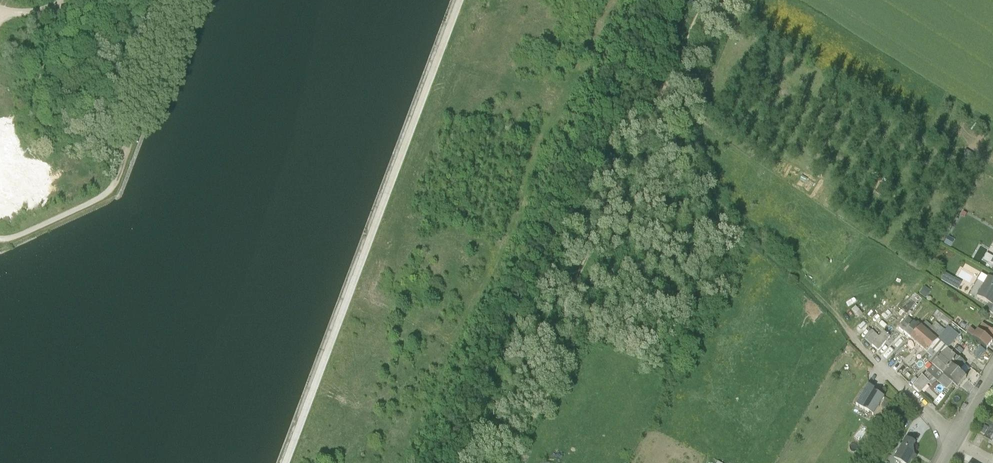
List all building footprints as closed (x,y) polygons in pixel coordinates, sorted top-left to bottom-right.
[(966,152),(962,158),(973,165),(977,159),(966,152)] [(882,184),(876,194),(878,195),(883,199),(886,193),(885,192),(888,187),(882,184)] [(983,276),(979,283),(984,286),(988,279),(983,276)] [(977,299),(988,305),(985,311),(990,314),(992,316),(992,281),(989,279),(977,299)] [(909,316),(920,301),(914,296),(910,302),(901,314),(907,318),(909,316)] [(920,301),(909,316),(912,319),(924,304),(920,301)] [(856,308),(851,312),(859,321),(864,317),(856,308)] [(940,316),(937,320),(947,328),(951,324),(940,316)] [(910,341),(921,328),(918,325),(916,328),(914,325),(908,320),(899,331),(904,336),(910,341)] [(938,343),(927,356),(932,360),(928,364),(933,368),(948,351),(949,352),(956,343),(947,334),(946,334),(936,325),(928,334),(938,343)] [(972,341),(987,352),(992,345),(992,344),(992,334),(983,326),(976,335),(972,341)] [(921,328),(910,341),(927,356),(938,343),(928,334),(921,328)] [(947,334),(956,343),(958,340),(954,336),(954,335),(950,331),(947,334)] [(972,341),(976,335),(970,331),(966,336),(972,341)] [(569,340),(568,350),(574,350),(578,347),(580,341),(579,335),(574,332),(569,340)] [(872,349),(880,340),(872,332),(864,341),(872,349)] [(880,340),(872,349),(878,355),(890,340),(884,335),(880,340)] [(906,351),(900,356),(906,364),(912,359),(906,351)] [(932,369),(941,377),(952,369),(959,361),(949,352),(948,351),(933,368),(932,369)] [(959,361),(952,369),(960,376),(966,366),(959,361)] [(941,377),(932,369),(927,374),(938,381),(941,377)] [(941,377),(938,381),(944,386),(948,382),(959,391),(967,382),(960,376),(952,369),(941,377)] [(922,379),(913,390),(920,397),(930,386),(922,379)] [(948,382),(944,386),(947,391),(950,395),(956,389),(948,382)] [(868,387),(856,406),(874,417),(885,398),(868,387)] [(894,410),(890,418),(896,422),(900,414),(894,410)] [(894,461),(898,462),(910,462),(916,453),(913,451),(916,444),(906,439),(894,461)]
